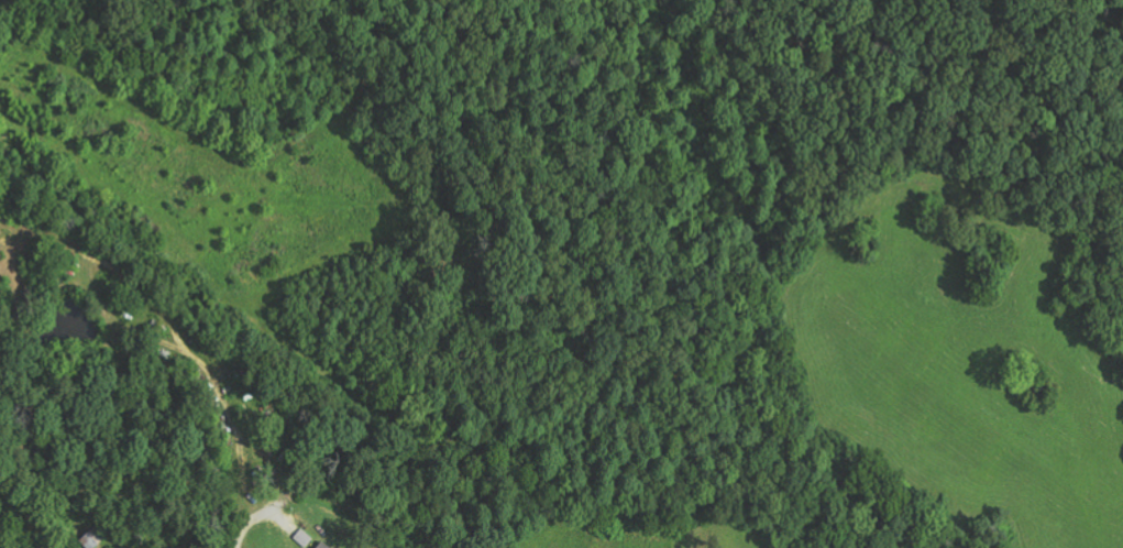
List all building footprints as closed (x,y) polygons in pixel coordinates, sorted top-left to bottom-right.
[(305,546),(312,537),(303,529),(295,538),(305,546)]
